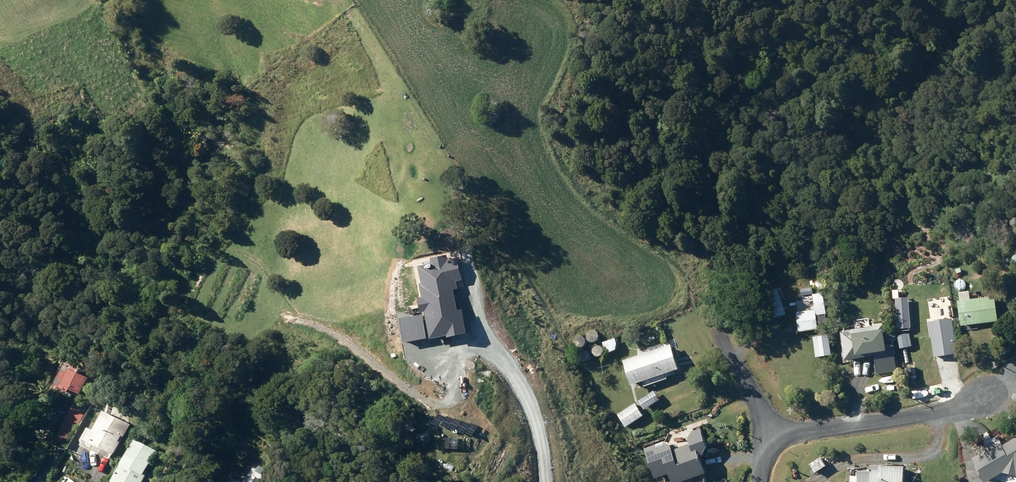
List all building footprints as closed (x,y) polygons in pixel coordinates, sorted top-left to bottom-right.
[(762,286),(763,287),(758,290),(759,294),(763,292),(764,294),(776,289),(773,281),(762,286)] [(969,291),(959,293),(960,302),(957,302),(960,326),(998,321),(994,297),(970,300),(969,291)] [(816,302),(818,316),(826,315),(824,301),(816,302)] [(796,313),(798,331),(818,328),(815,310),(796,313)] [(840,332),(845,360),(874,356),(877,375),(897,372),(893,343),(887,344),(884,325),(840,332)] [(615,338),(602,342),(606,354),(618,349),(615,338)] [(665,374),(679,370),(671,344),(669,345),(668,340),(640,348),(642,354),(622,360),(630,386),(644,382),(645,385),(666,379),(665,374)] [(65,361),(51,389),(67,398),(69,393),(83,400),(94,378),(80,371),(81,369),(65,361)] [(143,386),(136,396),(143,400),(150,391),(143,386)] [(653,391),(638,401),(644,410),(660,400),(653,391)] [(74,403),(55,440),(67,446),(86,410),(74,403)] [(635,403),(618,415),(626,428),(643,416),(635,403)] [(103,412),(92,432),(89,430),(84,440),(112,457),(120,443),(118,442),(121,437),(123,438),(129,427),(103,412)] [(688,441),(690,445),(673,452),(671,446),(664,441),(644,449),(656,480),(669,475),(671,481),(685,481),(706,474),(701,462),(707,448),(700,429),(693,432),(688,441)] [(1015,477),(1015,439),(1002,446),(1002,445),(975,459),(984,481),(989,481),(1004,474),(1015,477)] [(144,474),(154,456),(131,444),(121,464),(120,463),(110,481),(143,481),(146,475),(144,474)] [(820,457),(809,465),(815,474),(826,467),(820,457)] [(850,481),(904,481),(904,467),(871,466),(871,472),(859,472),(859,477),(850,477),(850,481)]
